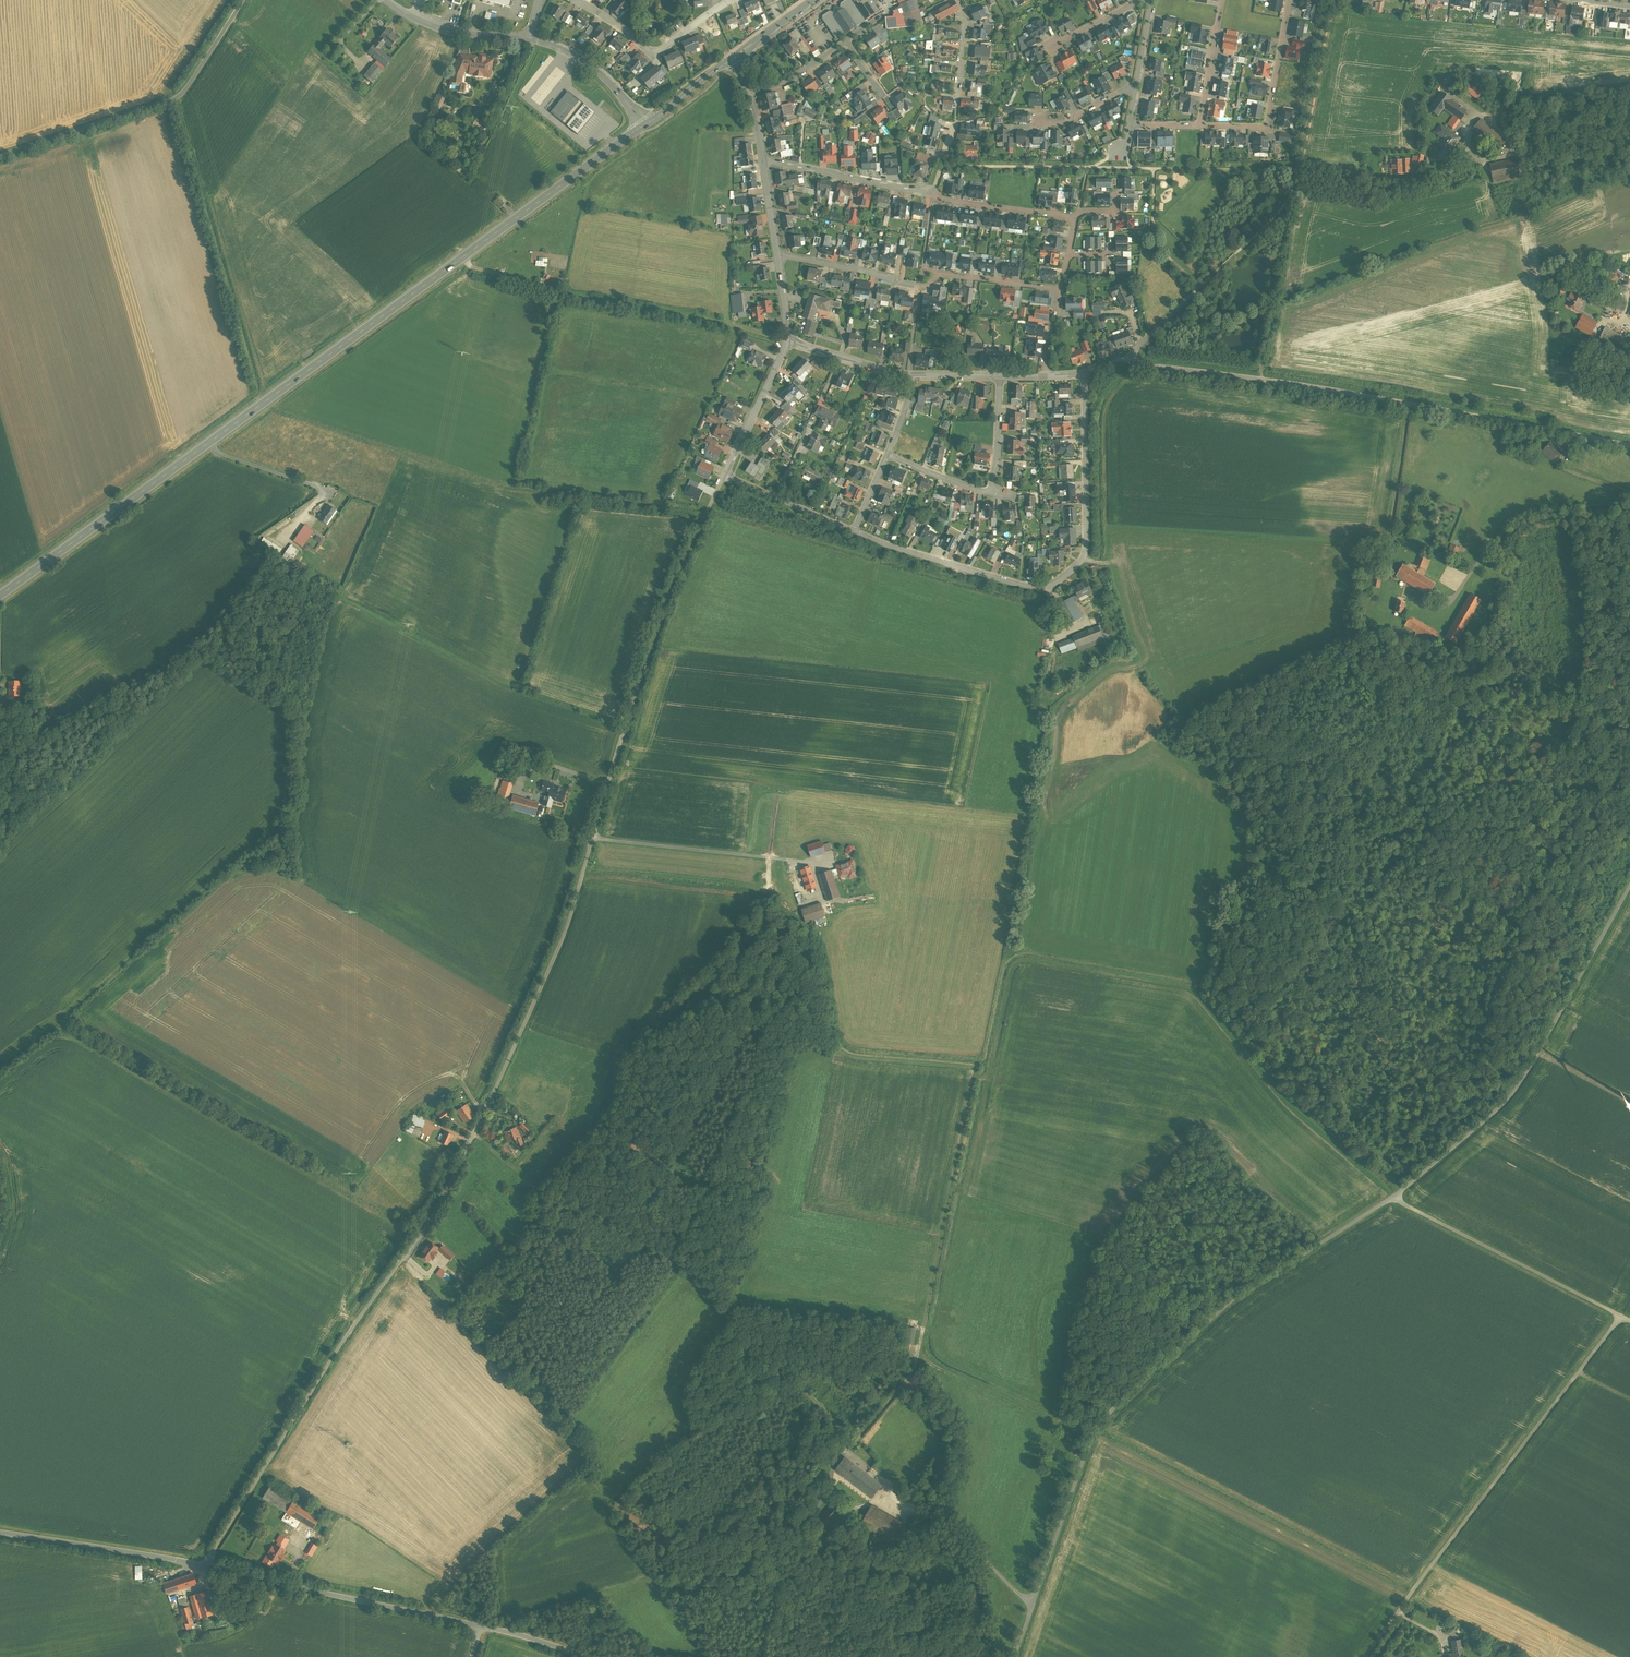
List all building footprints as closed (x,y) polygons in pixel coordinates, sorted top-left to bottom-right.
[(610,9),(615,13),(617,12),(619,14),(619,13),(622,10),(623,11),(623,10),(624,11),(628,7),(620,0),(617,0),(615,2),(610,9)] [(760,9),(756,0),(750,3),(753,11),(760,9)] [(837,40),(880,11),(873,0),(856,0),(853,1),(852,0),(846,0),(841,3),(841,7),(834,7),(833,12),(830,11),(823,16),(822,19),(837,40)] [(900,5),(904,17),(907,27),(924,25),(916,0),(913,0),(900,5)] [(1089,2),(1094,11),(1100,7),(1096,0),(1093,0),(1089,2)] [(1100,7),(1103,12),(1106,10),(1109,8),(1110,8),(1113,6),(1110,0),(1096,0),(1100,7)] [(1271,1),(1271,4),(1270,4),(1270,5),(1271,5),(1270,10),(1280,11),(1282,1),(1281,1),(1276,0),(1272,0),(1271,1)] [(1300,6),(1302,6),(1303,8),(1302,10),(1305,10),(1311,11),(1313,0),(1301,0),(1300,6)] [(1485,8),(1486,8),(1485,12),(1491,13),(1491,9),(1499,10),(1501,0),(1486,0),(1485,8)] [(1522,2),(1509,0),(1508,11),(1519,12),(1521,13),(1521,10),(1522,2)] [(954,1),(933,12),(934,14),(928,17),(932,23),(938,20),(938,21),(959,10),(954,1)] [(1370,2),(1362,1),(1361,8),(1369,9),(1370,2)] [(1535,2),(1530,1),(1529,8),(1529,13),(1536,14),(1537,1),(1535,1),(1535,2)] [(1544,3),(1539,2),(1537,1),(1536,14),(1543,15),(1544,10),(1544,3)] [(753,11),(750,3),(743,6),(747,14),(753,11)] [(1557,4),(1551,3),(1551,10),(1550,16),(1557,17),(1559,4),(1557,4)] [(1566,5),(1560,5),(1560,4),(1559,4),(1557,17),(1564,17),(1564,16),(1566,5)] [(563,10),(555,5),(549,16),(557,20),(563,10)] [(982,5),(970,10),(975,20),(987,15),(982,5)] [(1584,9),(1573,8),(1572,16),(1572,19),(1574,19),(1583,20),(1584,9)] [(1585,20),(1590,21),(1591,15),(1593,15),(1594,9),(1587,8),(1585,20)] [(1311,11),(1305,10),(1303,18),(1310,20),(1312,11),(1311,11)] [(1620,12),(1612,11),(1610,22),(1618,23),(1619,14),(1620,14),(1620,12)] [(495,21),(496,15),(485,12),(483,19),(495,21)] [(589,20),(580,13),(575,20),(579,22),(576,26),(582,30),(589,20)] [(1134,13),(1128,16),(1128,17),(1132,25),(1136,23),(1137,17),(1134,13)] [(1601,13),(1599,27),(1607,28),(1607,26),(1609,14),(1601,13)] [(739,23),(735,14),(729,17),(733,25),(739,23)] [(1619,14),(1618,23),(1629,25),(1629,19),(1629,15),(1620,14),(1619,14)] [(733,25),(729,17),(723,19),(727,27),(733,25)] [(904,17),(886,18),(886,25),(887,29),(907,27),(904,17)] [(1125,17),(1116,23),(1121,32),(1131,27),(1130,26),(1132,25),(1128,17),(1127,18),(1126,19),(1125,17)] [(1169,22),(1169,24),(1175,25),(1177,18),(1166,17),(1166,22),(1169,22)] [(1067,18),(1057,24),(1062,33),(1065,31),(1065,32),(1069,30),(1069,29),(1072,27),(1072,26),(1068,19),(1067,18)] [(1044,23),(1043,23),(1041,20),(1038,22),(1037,20),(1032,23),(1033,25),(1033,26),(1032,29),(1028,31),(1031,36),(1032,39),(1034,38),(1039,35),(1039,36),(1044,34),(1043,34),(1049,31),(1044,23)] [(1159,21),(1157,32),(1167,34),(1169,24),(1169,22),(1166,22),(1159,21)] [(1304,23),(1292,21),(1290,34),(1300,36),(1302,36),(1302,33),(1304,23)] [(1200,31),(1201,25),(1192,23),(1190,33),(1195,33),(1195,30),(1200,31)] [(601,25),(596,32),(592,36),(600,43),(604,38),(610,32),(601,25)] [(1105,26),(1095,31),(1098,35),(1097,36),(1099,40),(1100,40),(1101,41),(1112,35),(1110,31),(1108,32),(1105,26)] [(944,27),(939,27),(938,35),(937,35),(936,41),(943,41),(943,38),(946,39),(946,36),(955,37),(956,30),(947,29),(947,30),(944,29),(944,27)] [(1115,28),(1114,28),(1109,30),(1110,31),(1112,35),(1114,39),(1119,36),(1116,30),(1115,28)] [(398,38),(387,29),(380,39),(374,46),(379,49),(384,43),(390,48),(398,38)] [(796,30),(791,34),(794,38),(797,41),(799,39),(802,37),(797,30),(796,30)] [(978,31),(971,30),(970,39),(977,40),(977,35),(980,35),(981,33),(980,33),(981,31),(978,31)] [(1200,31),(1195,30),(1195,33),(1193,42),(1204,44),(1205,40),(1206,41),(1206,39),(1206,37),(1206,36),(1207,32),(1200,31)] [(874,32),(864,39),(871,48),(878,43),(881,41),(877,36),(874,32)] [(887,41),(881,33),(877,36),(881,41),(878,43),(880,46),(887,41)] [(1309,34),(1302,33),(1302,36),(1300,36),(1299,41),(1303,41),(1308,42),(1309,34)] [(700,34),(696,36),(699,45),(704,43),(700,34)] [(1227,35),(1225,34),(1224,42),(1237,44),(1236,44),(1238,37),(1236,37),(1227,35)] [(1024,36),(1019,39),(1022,52),(1024,51),(1029,48),(1024,40),(1026,39),(1024,36)] [(1026,39),(1024,40),(1029,48),(1032,46),(1037,44),(1034,38),(1032,39),(1031,36),(1026,39)] [(1084,37),(1080,39),(1080,40),(1077,42),(1082,52),(1090,47),(1093,46),(1091,44),(1087,36),(1084,38),(1084,37)] [(616,37),(610,44),(620,52),(625,44),(616,37)] [(692,39),(682,43),(685,52),(690,50),(691,53),(696,51),(695,48),(698,47),(694,37),(692,38),(692,39)] [(794,38),(783,46),(791,56),(798,52),(802,58),(811,51),(803,41),(800,43),(799,41),(799,40),(799,39),(797,41),(794,38)] [(1096,41),(1091,44),(1093,46),(1090,47),(1094,54),(1101,50),(1096,41)] [(1270,43),(1264,41),(1263,43),(1262,52),(1272,54),(1273,50),(1274,47),(1273,47),(1274,43),(1270,43)] [(1237,44),(1224,42),(1223,49),(1225,49),(1234,51),(1236,51),(1235,51),(1236,48),(1237,44)] [(954,48),(945,47),(944,47),(942,47),(942,45),(937,45),(936,53),(944,54),(944,56),(949,57),(949,54),(953,55),(954,48)] [(391,60),(379,49),(374,46),(368,52),(385,67),(391,60)] [(815,46),(810,50),(815,58),(821,54),(815,46)] [(1029,48),(1024,51),(1027,57),(1029,56),(1028,54),(1034,51),(1032,46),(1029,48)] [(1294,46),(1293,48),(1288,47),(1286,58),(1298,60),(1299,50),(1300,47),(1294,46)] [(990,48),(982,47),(982,49),(972,48),(971,57),(986,59),(986,54),(989,54),(990,48)] [(469,49),(460,48),(457,55),(460,55),(468,56),(469,49)] [(1034,51),(1028,54),(1029,56),(1034,64),(1044,58),(1042,54),(1042,53),(1041,50),(1040,50),(1039,48),(1034,51)] [(1199,52),(1192,51),(1191,58),(1202,60),(1203,53),(1199,52)] [(679,52),(664,58),(668,68),(669,68),(668,67),(672,66),(679,64),(679,63),(682,62),(683,62),(679,52)] [(884,52),(878,57),(880,60),(882,59),(884,60),(885,60),(888,58),(884,52)] [(622,53),(615,60),(618,62),(620,60),(624,55),(622,53)] [(624,55),(620,60),(624,64),(630,57),(626,53),(624,55)] [(1071,53),(1068,54),(1067,54),(1063,56),(1064,56),(1060,58),(1062,61),(1065,67),(1066,67),(1072,64),(1071,63),(1075,61),(1071,53)] [(646,61),(637,54),(632,61),(641,68),(646,61)] [(478,57),(471,57),(468,56),(460,55),(451,76),(452,77),(453,79),(450,82),(450,83),(460,84),(461,76),(465,69),(470,70),(469,72),(473,73),(473,75),(475,77),(480,78),(483,77),(483,76),(490,77),(491,72),(489,72),(490,68),(492,66),(492,64),(491,62),(491,61),(486,60),(486,56),(479,55),(478,57)] [(840,58),(838,60),(839,61),(837,62),(837,63),(836,65),(838,69),(840,67),(841,69),(843,71),(845,70),(851,65),(845,56),(841,59),(840,58)] [(1202,60),(1191,58),(1189,65),(1196,67),(1201,67),(1202,60)] [(1230,59),(1226,58),(1225,59),(1222,58),(1221,63),(1220,62),(1219,66),(1232,68),(1233,65),(1232,65),(1233,61),(1233,60),(1231,60),(1229,60),(1230,59)] [(884,60),(882,59),(880,60),(874,65),(881,76),(891,69),(885,60),(884,60)] [(1161,61),(1151,59),(1149,70),(1156,71),(1159,72),(1159,69),(1161,61)] [(641,68),(632,61),(629,64),(632,67),(634,69),(638,72),(641,68)] [(1062,61),(1057,64),(1061,72),(1067,69),(1066,67),(1065,67),(1062,61)] [(1270,66),(1258,63),(1256,69),(1258,70),(1257,76),(1268,78),(1268,74),(1269,74),(1270,69),(1269,69),(1270,66)] [(374,64),(364,76),(372,83),(382,71),(374,64)] [(1048,64),(1035,71),(1039,79),(1037,80),(1040,85),(1055,77),(1053,74),(1050,67),(1050,68),(1048,64)] [(1120,64),(1110,70),(1115,78),(1119,76),(1119,77),(1122,76),(1122,75),(1125,73),(1120,64)] [(952,66),(940,65),(939,66),(935,66),(935,68),(937,68),(936,71),(951,73),(952,66)] [(980,66),(970,65),(969,74),(984,76),(985,67),(980,66)] [(652,72),(650,73),(657,82),(659,80),(662,78),(662,77),(664,75),(661,72),(659,69),(657,66),(654,68),(654,69),(651,71),(652,72)] [(829,66),(818,74),(825,83),(836,75),(829,66)] [(841,69),(837,72),(841,78),(844,76),(848,73),(847,73),(845,70),(843,71),(841,69)] [(1165,70),(1159,69),(1159,72),(1156,71),(1155,77),(1164,78),(1165,70)] [(1108,72),(1102,74),(1104,77),(1106,81),(1112,79),(1108,72)] [(1230,74),(1222,72),(1221,79),(1230,80),(1231,75),(1230,75),(1230,74)] [(644,77),(641,79),(649,88),(651,86),(651,87),(655,84),(654,83),(657,82),(650,73),(647,75),(644,77)] [(1202,75),(1191,73),(1191,74),(1186,73),(1185,79),(1190,80),(1188,91),(1198,93),(1202,75)] [(621,75),(617,79),(624,85),(628,81),(621,75)] [(1104,77),(1094,82),(1097,87),(1095,88),(1100,96),(1111,90),(1106,81),(1104,77)] [(812,78),(802,85),(808,94),(818,87),(815,81),(812,78)] [(823,86),(818,79),(815,81),(818,87),(819,89),(823,86)] [(1156,81),(1148,80),(1145,94),(1155,96),(1156,92),(1160,93),(1162,82),(1156,81)] [(1214,81),(1213,88),(1226,90),(1227,83),(1214,81)] [(950,84),(938,82),(937,84),(937,89),(940,89),(940,90),(941,92),(943,92),(945,91),(945,90),(949,90),(950,84)] [(832,90),(827,83),(823,86),(828,93),(832,90)] [(978,84),(968,83),(967,92),(977,93),(978,86),(978,84)] [(1481,93),(1467,83),(1463,89),(1477,99),(1481,93)] [(1260,85),(1256,84),(1256,86),(1254,95),(1265,97),(1267,86),(1260,85)] [(1086,87),(1083,89),(1084,92),(1085,92),(1088,97),(1093,94),(1088,86),(1086,87)] [(1014,88),(1007,104),(1010,106),(1017,90),(1014,88)] [(1226,90),(1213,88),(1213,90),(1212,95),(1225,97),(1226,90)] [(595,113),(568,91),(551,112),(578,134),(595,113)] [(853,91),(845,96),(849,101),(853,98),(856,95),(853,91)] [(856,95),(853,98),(858,105),(855,107),(859,112),(871,104),(862,91),(856,95)] [(1066,91),(1062,93),(1063,97),(1064,97),(1066,101),(1071,99),(1066,91)] [(1084,92),(1076,96),(1081,105),(1090,101),(1088,97),(1085,92),(1084,92)] [(1451,99),(1442,92),(1429,110),(1438,116),(1450,99),(1451,99)] [(446,96),(439,93),(434,105),(441,108),(446,96)] [(774,93),(760,97),(761,101),(760,101),(759,102),(760,104),(761,105),(762,105),(763,111),(771,109),(778,107),(781,106),(779,98),(776,99),(774,93)] [(904,93),(893,100),(900,110),(906,106),(908,110),(913,106),(909,100),(904,93)] [(1500,106),(1481,93),(1477,99),(1475,101),(1494,115),(1500,106)] [(1042,94),(1030,94),(1029,106),(1042,106),(1042,94)] [(1190,95),(1181,94),(1179,101),(1185,102),(1186,100),(1189,101),(1190,95)] [(1063,97),(1055,101),(1060,110),(1063,108),(1064,110),(1069,107),(1067,103),(1066,102),(1066,101),(1064,97),(1063,97)] [(1467,111),(1450,99),(1444,109),(1460,121),(1467,111)] [(813,108),(807,100),(804,107),(806,107),(806,108),(807,108),(807,107),(812,109),(813,108)] [(1189,101),(1186,100),(1185,102),(1183,112),(1194,114),(1194,110),(1195,111),(1196,106),(1195,106),(1196,102),(1189,101)] [(1225,103),(1216,101),(1215,106),(1220,107),(1220,110),(1224,111),(1225,103)] [(1151,103),(1144,102),(1141,115),(1149,117),(1149,118),(1153,118),(1154,115),(1152,114),(1154,104),(1151,103)] [(1116,103),(1112,105),(1112,104),(1112,105),(1110,106),(1106,108),(1108,111),(1111,117),(1112,116),(1119,113),(1120,111),(1116,103)] [(791,104),(781,106),(778,107),(771,109),(772,113),(779,111),(780,115),(786,114),(786,117),(791,115),(794,115),(791,104)] [(1215,106),(1210,105),(1210,108),(1209,108),(1210,108),(1209,110),(1208,116),(1213,117),(1213,118),(1216,118),(1217,118),(1218,118),(1220,110),(1220,107),(1215,106)] [(1256,106),(1252,105),(1252,110),(1250,117),(1261,119),(1263,107),(1256,106)] [(804,108),(800,106),(798,113),(803,115),(806,108),(806,107),(804,107),(804,108)] [(881,107),(875,112),(875,113),(872,115),(877,123),(882,120),(883,121),(884,122),(885,122),(887,120),(887,119),(887,118),(885,116),(887,115),(881,107)] [(807,108),(806,108),(804,114),(813,118),(816,112),(807,108)] [(897,109),(892,112),(897,120),(902,116),(897,109)] [(1108,111),(1104,113),(1108,121),(1113,118),(1112,116),(1111,117),(1108,111)] [(1278,118),(1291,120),(1292,118),(1291,117),(1291,113),(1283,111),(1283,113),(1280,112),(1279,116),(1278,118)] [(892,112),(891,112),(887,115),(892,123),(897,120),(892,112)] [(1027,112),(1015,112),(1015,122),(1027,122),(1027,112)] [(855,125),(866,117),(863,113),(852,120),(855,125)] [(1097,113),(1094,115),(1094,114),(1090,116),(1090,117),(1087,118),(1092,127),(1096,126),(1099,124),(1102,122),(1099,116),(1097,113)] [(1108,121),(1104,113),(1099,116),(1102,122),(1103,125),(1106,123),(1108,122),(1109,122),(1108,121)] [(786,114),(780,115),(781,116),(782,123),(798,119),(797,115),(794,115),(791,115),(786,117),(786,114)] [(774,118),(766,120),(766,121),(767,125),(770,135),(779,132),(783,131),(779,117),(774,118)] [(1453,117),(1448,125),(1452,128),(1458,120),(1453,117)] [(985,118),(977,120),(976,126),(979,126),(984,127),(985,118)] [(1291,120),(1278,118),(1278,121),(1278,126),(1281,126),(1281,127),(1285,128),(1285,127),(1289,128),(1290,123),(1291,120)] [(1481,119),(1473,129),(1497,151),(1506,141),(1481,119)] [(937,124),(931,123),(929,131),(931,132),(929,137),(937,139),(940,125),(937,124)] [(1076,124),(1067,129),(1071,136),(1068,138),(1070,142),(1073,140),(1071,138),(1079,134),(1080,136),(1086,133),(1083,127),(1083,126),(1078,128),(1076,124)] [(976,126),(967,125),(966,135),(978,136),(979,126),(976,126)] [(1459,138),(1441,126),(1436,133),(1440,136),(1441,135),(1447,139),(1442,147),(1440,145),(1439,145),(1444,149),(1447,151),(1450,152),(1453,148),(1452,147),(1455,144),(1459,138)] [(1009,131),(998,130),(998,142),(1005,143),(1008,143),(1009,139),(1009,137),(1009,132),(1009,131)] [(858,131),(850,131),(851,141),(858,141),(858,131)] [(875,135),(869,134),(870,132),(866,131),(865,138),(868,139),(867,144),(873,145),(875,135)] [(1026,132),(1017,132),(1017,143),(1025,143),(1026,143),(1026,139),(1026,132)] [(1037,133),(1033,132),(1033,143),(1039,143),(1039,144),(1041,144),(1044,144),(1044,140),(1044,133),(1041,133),(1041,132),(1037,132),(1037,133)] [(1059,132),(1052,132),(1052,135),(1052,138),(1052,144),(1061,144),(1061,146),(1066,146),(1071,144),(1070,142),(1068,138),(1068,137),(1064,139),(1062,139),(1062,138),(1062,134),(1059,134),(1059,132)] [(1151,133),(1139,133),(1139,140),(1139,146),(1140,146),(1140,147),(1141,147),(1150,147),(1150,144),(1151,144),(1151,140),(1151,134),(1151,133)] [(1238,133),(1234,133),(1234,134),(1231,134),(1231,144),(1231,147),(1238,147),(1238,144),(1243,144),(1243,137),(1242,137),(1242,134),(1238,134),(1238,133)] [(1101,139),(1103,144),(1110,141),(1108,136),(1101,139)] [(1268,138),(1254,138),(1254,143),(1254,153),(1268,153),(1268,144),(1268,138)] [(1014,139),(1009,139),(1008,143),(1005,143),(1005,148),(1013,148),(1014,139)] [(778,140),(771,141),(772,149),(771,149),(772,153),(780,152),(781,157),(793,156),(792,150),(787,150),(786,141),(780,142),(780,140),(778,140)] [(902,140),(900,145),(909,149),(911,145),(902,140)] [(751,144),(742,146),(743,153),(744,160),(753,159),(751,144)] [(836,147),(829,147),(829,152),(824,152),(824,162),(832,162),(836,162),(837,162),(836,152),(836,147)] [(852,147),(844,147),(844,155),(842,155),(842,166),(855,165),(855,154),(853,155),(852,147)] [(974,147),(965,147),(965,156),(976,157),(977,149),(977,147),(974,147)] [(1444,150),(1441,150),(1439,153),(1439,157),(1442,158),(1445,158),(1447,155),(1447,152),(1447,151),(1444,149),(1444,150)] [(936,158),(922,154),(919,153),(916,161),(927,164),(934,166),(936,158)] [(1416,156),(1412,156),(1411,165),(1422,166),(1423,156),(1416,155),(1416,156)] [(876,159),(862,159),(863,170),(871,170),(871,169),(876,169),(876,159)] [(916,161),(915,160),(913,166),(916,167),(914,174),(923,177),(927,164),(916,161)] [(1402,161),(1392,161),(1392,164),(1390,164),(1391,172),(1392,172),(1392,174),(1403,174),(1403,172),(1409,172),(1408,160),(1402,160),(1402,161)] [(1517,161),(1490,166),(1494,183),(1521,178),(1517,161)] [(897,166),(887,166),(888,175),(897,174),(897,166)] [(786,177),(785,173),(776,174),(778,185),(787,184),(787,186),(799,184),(798,175),(786,177)] [(961,180),(956,179),(955,185),(958,186),(958,188),(962,189),(963,180),(961,180)] [(1112,179),(1096,179),(1096,188),(1107,188),(1108,188),(1108,187),(1112,187),(1112,179)] [(1130,179),(1119,179),(1119,189),(1125,189),(1130,189),(1130,187),(1130,179)] [(831,183),(820,180),(818,190),(824,191),(823,197),(828,198),(829,193),(830,191),(831,183)] [(852,187),(839,184),(837,193),(837,194),(838,194),(836,202),(837,200),(841,201),(842,198),(844,198),(845,197),(845,195),(850,196),(852,187)] [(955,185),(948,184),(946,194),(957,196),(958,188),(958,186),(955,185)] [(814,190),(795,186),(793,191),(795,192),(802,193),(815,195),(814,190)] [(976,198),(977,186),(975,186),(975,187),(971,186),(969,197),(976,198)] [(977,186),(976,198),(983,199),(984,194),(985,188),(984,188),(980,187),(980,186),(977,186)] [(1130,189),(1125,189),(1125,190),(1125,195),(1127,195),(1134,195),(1134,187),(1130,187),(1130,189)] [(872,191),(860,188),(858,198),(870,201),(872,191)] [(1077,190),(1068,188),(1068,189),(1068,193),(1067,193),(1067,198),(1066,203),(1066,204),(1075,205),(1075,204),(1076,200),(1077,198),(1076,198),(1076,195),(1077,195),(1077,194),(1077,190)] [(890,195),(880,193),(878,202),(889,204),(890,195)] [(789,194),(779,195),(780,202),(780,203),(780,206),(781,206),(781,207),(788,206),(788,210),(797,209),(796,204),(790,205),(789,194)] [(1051,196),(1041,195),(1039,205),(1043,206),(1043,207),(1048,207),(1051,207),(1052,202),(1053,197),(1051,196)] [(1104,195),(1098,195),(1098,197),(1098,205),(1101,205),(1106,205),(1109,204),(1109,195),(1104,195)] [(744,197),(733,199),(733,216),(744,214),(744,211),(746,210),(744,201),(744,197)] [(759,199),(749,200),(751,212),(760,211),(759,199)] [(1127,199),(1121,199),(1121,211),(1125,211),(1129,211),(1134,211),(1134,201),(1134,199),(1127,199)] [(926,206),(915,204),(913,214),(924,216),(926,206)] [(943,208),(938,207),(937,216),(937,219),(944,220),(946,208),(943,208)] [(954,209),(949,209),(949,208),(946,208),(944,220),(952,221),(953,214),(954,209)] [(900,210),(895,209),(894,216),(904,218),(905,215),(904,215),(905,210),(900,210)] [(858,211),(851,210),(850,213),(848,223),(852,224),(854,217),(857,217),(858,211)] [(968,211),(962,210),(962,215),(961,222),(968,223),(970,211),(968,211)] [(972,211),(970,211),(968,223),(976,224),(977,217),(977,212),(972,212),(972,211)] [(989,214),(985,214),(985,218),(984,225),(992,226),(993,215),(992,215),(992,214),(989,213),(989,214)] [(998,215),(996,214),(995,215),(993,215),(992,226),(999,227),(1000,227),(1001,220),(1002,216),(998,216),(998,215)] [(716,215),(716,225),(726,225),(726,215),(716,215)] [(792,215),(782,217),(784,229),(789,228),(794,228),(792,215)] [(1013,217),(1009,217),(1009,221),(1008,228),(1009,228),(1016,229),(1017,217),(1013,217)] [(1021,218),(1017,217),(1016,229),(1024,230),(1025,224),(1025,219),(1021,218)] [(1101,217),(1096,217),(1096,218),(1092,218),(1092,220),(1091,221),(1091,224),(1093,225),(1093,227),(1103,227),(1105,227),(1104,220),(1104,218),(1101,218),(1101,217)] [(1133,217),(1122,217),(1122,223),(1119,223),(1119,228),(1122,228),(1133,228),(1133,225),(1134,225),(1134,221),(1133,221),(1133,217)] [(762,221),(752,222),(753,225),(750,226),(750,230),(752,230),(753,237),(763,235),(762,223),(762,221)] [(1064,223),(1054,222),(1053,229),(1053,231),(1057,232),(1063,232),(1064,223)] [(799,236),(788,238),(790,248),(801,247),(799,236)] [(822,238),(815,237),(813,246),(820,247),(822,238)] [(830,239),(826,238),(824,244),(822,253),(834,256),(836,247),(829,245),(830,239)] [(854,240),(848,238),(847,246),(846,246),(844,256),(849,257),(856,258),(858,249),(855,248),(856,245),(853,244),(854,240)] [(1054,238),(1052,238),(1052,240),(1050,240),(1050,243),(1051,244),(1051,245),(1047,245),(1046,247),(1047,247),(1052,248),(1062,249),(1063,239),(1062,239),(1057,239),(1054,238)] [(765,243),(756,244),(757,256),(766,254),(767,254),(765,243)] [(1127,244),(1115,244),(1115,252),(1128,251),(1127,244)] [(889,246),(883,245),(880,262),(895,265),(897,255),(887,253),(889,246)] [(870,249),(865,248),(863,259),(876,262),(878,252),(870,250),(870,249)] [(940,266),(942,254),(940,254),(940,253),(935,253),(931,253),(929,265),(934,266),(934,265),(940,266)] [(942,254),(940,266),(951,267),(951,264),(952,255),(942,254)] [(1049,254),(1046,254),(1045,257),(1045,264),(1056,265),(1057,262),(1058,259),(1057,259),(1058,255),(1049,254)] [(918,257),(909,255),(907,267),(916,268),(918,257)] [(965,259),(961,259),(960,269),(970,270),(971,263),(971,259),(967,258),(965,259)] [(542,261),(535,261),(534,267),(546,268),(547,259),(542,259),(542,261)] [(981,260),(980,259),(979,263),(979,271),(984,272),(986,272),(988,260),(981,260)] [(994,261),(988,260),(986,272),(988,273),(988,272),(994,273),(995,265),(995,261),(994,261)] [(1004,263),(1003,263),(1002,269),(1002,274),(1007,275),(1010,275),(1011,264),(1004,263)] [(1018,265),(1011,264),(1010,275),(1013,276),(1013,275),(1018,276),(1019,271),(1019,265),(1018,265)] [(769,268),(760,270),(761,281),(771,279),(770,275),(769,275),(769,268)] [(822,272),(809,269),(807,280),(823,283),(824,278),(822,278),(821,277),(822,272)] [(1049,271),(1044,270),(1044,271),(1043,280),(1055,281),(1056,272),(1049,271)] [(844,277),(833,275),(831,285),(840,287),(840,290),(849,291),(851,280),(844,279),(844,277)] [(864,282),(857,281),(855,296),(860,297),(860,293),(869,295),(871,283),(867,283),(864,283),(864,282)] [(962,285),(958,284),(958,285),(953,284),(952,295),(965,297),(966,288),(966,286),(962,285)] [(1132,304),(1123,284),(1114,288),(1123,309),(1132,304)] [(1564,286),(1557,288),(1558,295),(1565,294),(1564,286)] [(946,289),(935,287),(934,291),(933,296),(934,296),(934,297),(933,303),(934,304),(944,305),(946,289)] [(974,289),(966,288),(965,297),(964,303),(972,304),(974,289)] [(890,291),(878,289),(876,300),(889,301),(890,291)] [(1012,289),(1006,289),(1002,289),(1001,298),(1005,298),(1004,301),(1009,302),(1009,301),(1014,302),(1015,292),(1015,291),(1012,290),(1012,289)] [(908,294),(897,292),(895,302),(904,303),(904,306),(912,308),(913,300),(907,299),(908,294)] [(1574,296),(1571,294),(1568,300),(1571,301),(1569,305),(1573,307),(1573,308),(1578,311),(1580,309),(1579,308),(1581,305),(1580,304),(1582,302),(1584,301),(1584,300),(1584,299),(1585,298),(1586,298),(1576,292),(1574,296)] [(1049,294),(1036,293),(1035,302),(1048,304),(1049,294)] [(743,294),(737,294),(739,315),(746,314),(743,294)] [(831,300),(810,294),(803,318),(808,319),(804,334),(813,337),(813,336),(814,332),(819,314),(816,313),(817,308),(831,312),(832,307),(840,309),(841,304),(831,300)] [(934,297),(924,296),(923,305),(933,306),(934,304),(933,303),(934,297)] [(1623,303),(1612,297),(1609,303),(1620,309),(1623,303)] [(1066,299),(1066,310),(1081,310),(1081,298),(1066,299)] [(770,301),(761,302),(762,308),(763,313),(771,312),(770,301)] [(1096,303),(1091,303),(1091,313),(1084,313),(1084,318),(1100,318),(1100,310),(1104,310),(1104,301),(1096,301),(1096,303)] [(761,308),(753,309),(753,310),(754,318),(754,322),(764,321),(763,313),(762,308),(761,308)] [(1041,310),(1036,309),(1035,319),(1048,321),(1049,311),(1048,311),(1041,310)] [(913,313),(906,312),(904,321),(911,322),(913,313)] [(1598,323),(1583,315),(1581,320),(1595,328),(1598,323)] [(1581,320),(1580,320),(1576,327),(1591,335),(1595,328),(1581,320)] [(1095,323),(1096,330),(1105,328),(1104,321),(1095,323)] [(1037,326),(1029,325),(1029,326),(1027,326),(1026,326),(1025,332),(1028,333),(1028,335),(1043,336),(1044,327),(1037,326)] [(1605,328),(1600,338),(1610,343),(1607,349),(1627,359),(1629,353),(1629,339),(1605,328)] [(842,341),(814,332),(813,336),(841,344),(842,341)] [(1128,332),(1121,334),(1124,346),(1127,345),(1127,344),(1132,343),(1130,337),(1128,332)] [(863,338),(855,337),(856,335),(850,334),(849,346),(854,346),(861,347),(862,347),(863,336),(863,338)] [(1114,337),(1113,337),(1115,342),(1117,348),(1122,346),(1124,346),(1121,334),(1114,337)] [(1008,351),(994,350),(984,349),(984,345),(974,345),(975,338),(969,338),(968,344),(967,354),(981,355),(980,362),(987,362),(988,356),(994,356),(993,362),(1007,363),(1008,351)] [(1038,339),(1029,338),(1028,341),(1027,341),(1026,346),(1030,346),(1030,343),(1037,344),(1038,339)] [(754,343),(744,339),(741,346),(751,350),(754,343)] [(1088,341),(1081,344),(1084,353),(1091,350),(1088,341)] [(1102,343),(1101,342),(1097,344),(1098,348),(1097,348),(1101,358),(1105,357),(1105,358),(1108,356),(1111,355),(1110,352),(1108,345),(1107,343),(1104,344),(1103,343),(1102,343)] [(883,344),(870,343),(868,353),(881,355),(883,344)] [(1037,344),(1030,343),(1030,346),(1029,356),(1040,357),(1042,345),(1037,344)] [(897,349),(892,349),(891,349),(890,359),(898,360),(899,361),(903,361),(904,353),(905,351),(903,351),(898,350),(897,349)] [(1080,350),(1070,353),(1073,364),(1078,363),(1084,361),(1084,360),(1080,350)] [(766,357),(754,351),(749,360),(752,361),(751,364),(756,366),(757,365),(761,367),(766,357)] [(930,357),(918,355),(916,365),(928,367),(930,357)] [(804,359),(799,365),(805,371),(811,365),(804,359)] [(805,371),(799,365),(793,371),(800,377),(805,371)] [(846,372),(844,371),(841,377),(839,381),(842,382),(849,385),(853,375),(849,373),(850,372),(847,371),(846,372)] [(839,381),(841,377),(836,375),(832,384),(840,387),(842,382),(839,381)] [(877,380),(869,378),(867,386),(875,387),(876,386),(878,386),(879,382),(876,382),(877,380)] [(886,394),(888,386),(888,384),(879,382),(878,386),(876,393),(885,396),(886,394)] [(793,384),(787,390),(794,396),(799,390),(793,384)] [(1066,384),(1066,385),(1059,385),(1059,394),(1071,394),(1071,384),(1066,384)] [(888,386),(886,394),(892,395),(892,396),(897,397),(897,393),(898,393),(899,388),(888,386)] [(1022,386),(1012,386),(1011,399),(1021,399),(1022,386)] [(935,389),(926,387),(925,392),(920,391),(918,401),(924,402),(925,398),(926,398),(926,397),(934,398),(935,389)] [(989,387),(980,387),(980,397),(989,397),(991,397),(991,392),(989,392),(989,387)] [(944,390),(935,389),(934,398),(933,402),(942,404),(944,390)] [(787,390),(782,396),(788,402),(794,396),(787,390)] [(970,392),(960,390),(958,404),(968,405),(970,392)] [(953,394),(949,404),(949,405),(955,406),(957,395),(953,394)] [(727,398),(724,405),(725,403),(728,405),(731,406),(733,407),(736,402),(727,398)] [(892,403),(888,402),(886,407),(888,408),(896,410),(898,401),(892,399),(892,403)] [(924,406),(917,404),(915,411),(925,415),(926,411),(923,410),(924,406)] [(1071,404),(1061,404),(1061,411),(1054,411),(1055,417),(1062,417),(1062,416),(1064,416),(1072,416),(1071,404)] [(733,407),(731,406),(728,405),(726,410),(729,411),(727,415),(738,420),(742,411),(733,407)] [(822,410),(816,407),(813,413),(819,416),(822,410),(825,412),(825,411),(822,410)] [(787,416),(781,409),(775,415),(782,421),(787,416)] [(832,414),(825,411),(825,412),(821,421),(818,427),(825,430),(824,430),(827,423),(830,425),(835,427),(840,416),(833,413),(832,414)] [(895,415),(887,411),(885,415),(882,414),(880,420),(882,422),(891,425),(895,415)] [(1024,414),(1011,413),(1010,425),(1008,425),(1008,430),(1020,430),(1020,426),(1024,426),(1024,414)] [(720,419),(710,414),(707,420),(717,425),(720,419)] [(775,415),(770,421),(776,427),(782,421),(775,415)] [(1053,431),(1070,430),(1070,429),(1070,428),(1070,423),(1052,424),(1053,431)] [(734,431),(720,424),(715,434),(722,437),(721,438),(727,441),(732,431),(733,431),(734,431)] [(876,426),(871,424),(868,431),(874,433),(876,426)] [(814,430),(807,427),(803,434),(810,438),(814,430)] [(887,435),(878,431),(873,442),(882,446),(882,445),(883,445),(884,442),(887,435)] [(827,440),(814,433),(807,448),(817,453),(821,443),(825,445),(827,440)] [(776,441),(769,435),(764,440),(770,447),(774,442),(776,441)] [(717,441),(708,437),(705,443),(707,444),(710,446),(714,447),(717,441)] [(764,440),(758,446),(764,452),(770,447),(764,440)] [(865,444),(858,441),(855,448),(862,451),(865,444)] [(1019,441),(1008,441),(1008,454),(1022,454),(1023,449),(1019,449),(1019,441)] [(1553,442),(1542,453),(1552,462),(1557,456),(1560,458),(1564,454),(1553,444),(1554,443),(1553,442)] [(982,444),(973,443),(972,444),(975,444),(974,454),(975,454),(976,452),(981,453),(982,444)] [(707,444),(705,449),(702,450),(702,451),(703,454),(706,455),(710,446),(707,444)] [(1071,444),(1056,445),(1056,453),(1063,453),(1063,456),(1072,456),(1071,444)] [(714,447),(710,446),(706,455),(711,458),(712,459),(716,461),(716,460),(717,461),(721,451),(714,447)] [(937,447),(936,452),(934,452),(933,460),(931,459),(931,464),(932,464),(941,466),(945,449),(937,447)] [(879,453),(870,450),(867,457),(865,456),(864,459),(865,460),(865,461),(874,464),(879,453)] [(981,453),(976,452),(975,454),(975,457),(976,457),(975,462),(975,464),(986,466),(987,464),(988,459),(989,459),(989,455),(981,453)] [(771,461),(763,458),(760,462),(768,467),(771,461)] [(705,463),(702,462),(702,463),(699,468),(697,473),(708,479),(714,467),(705,463)] [(752,462),(745,472),(754,477),(758,471),(764,474),(768,467),(760,462),(759,462),(758,464),(759,465),(758,466),(752,462)] [(846,463),(844,471),(852,474),(854,466),(846,463)] [(1072,465),(1061,465),(1062,471),(1063,471),(1063,479),(1073,478),(1072,473),(1073,473),(1072,465)] [(822,474),(805,467),(802,473),(804,474),(807,475),(808,476),(812,478),(810,481),(807,487),(814,490),(820,478),(821,478),(822,474)] [(862,469),(857,467),(853,477),(857,479),(866,483),(871,472),(862,469)] [(906,472),(893,467),(888,477),(889,477),(887,481),(892,483),(894,479),(901,483),(906,472)] [(1014,467),(1007,467),(1007,481),(1019,481),(1019,467),(1014,467)] [(933,482),(926,480),(926,479),(923,478),(920,486),(930,490),(933,482)] [(845,479),(843,479),(841,485),(843,486),(842,486),(847,488),(850,481),(845,479)] [(696,488),(698,484),(690,480),(683,495),(698,502),(703,491),(696,488)] [(904,488),(892,483),(896,485),(894,489),(896,490),(902,493),(904,488)] [(1057,487),(1057,493),(1064,493),(1064,500),(1064,501),(1075,500),(1074,490),(1075,490),(1074,486),(1066,486),(1057,487)] [(863,491),(854,488),(852,494),(850,498),(858,502),(863,491)] [(893,492),(883,488),(879,496),(889,501),(892,496),(893,492)] [(953,490),(943,488),(941,496),(952,498),(953,490)] [(851,507),(842,503),(843,500),(835,496),(831,505),(830,507),(834,509),(836,505),(839,507),(839,508),(836,516),(845,520),(851,507)] [(889,501),(879,496),(877,500),(888,505),(889,501)] [(973,497),(962,496),(961,505),(966,506),(972,506),(973,497)] [(1034,497),(1026,497),(1026,507),(1034,507),(1034,497)] [(990,502),(983,502),(983,510),(986,510),(986,518),(991,518),(992,518),(993,511),(993,510),(993,502),(990,502)] [(328,505),(318,519),(327,525),(337,511),(328,505)] [(1011,505),(1007,505),(1007,506),(1003,506),(1004,516),(1005,516),(1006,521),(1014,520),(1014,516),(1015,516),(1015,506),(1011,506),(1011,505)] [(1075,508),(1065,509),(1066,517),(1064,517),(1065,523),(1076,522),(1075,513),(1076,513),(1075,508)] [(305,511),(300,519),(306,523),(311,515),(305,511)] [(878,515),(872,513),(868,521),(879,526),(881,520),(882,517),(883,516),(883,515),(879,514),(878,515)] [(919,521),(910,515),(906,522),(908,523),(903,533),(902,533),(910,538),(912,533),(914,529),(915,527),(916,527),(919,521)] [(941,523),(939,526),(945,528),(947,521),(938,517),(936,521),(941,523)] [(923,523),(919,521),(916,527),(915,527),(914,529),(918,532),(923,523)] [(927,526),(923,523),(918,532),(922,534),(925,529),(926,529),(927,526)] [(305,525),(293,541),(302,548),(314,531),(305,525)] [(974,530),(969,528),(965,535),(970,538),(974,530)] [(926,529),(925,529),(922,534),(921,536),(932,542),(936,534),(931,532),(926,529)] [(1075,529),(1065,529),(1065,530),(1060,530),(1060,538),(1065,538),(1065,545),(1076,544),(1075,529)] [(318,543),(314,550),(311,548),(310,550),(315,553),(323,540),(316,535),(313,539),(318,543)] [(960,544),(964,547),(967,541),(968,542),(970,538),(965,535),(960,544)] [(958,539),(950,536),(945,546),(952,550),(955,545),(954,545),(958,539)] [(277,554),(281,548),(262,537),(258,543),(277,554)] [(974,538),(971,544),(968,542),(967,541),(964,547),(963,548),(967,550),(964,554),(967,556),(968,557),(971,558),(980,542),(974,538)] [(992,548),(989,555),(987,559),(995,563),(997,558),(1000,552),(992,548)] [(1510,550),(1505,553),(1509,559),(1514,556),(1510,550)] [(1060,551),(1054,552),(1050,552),(1050,560),(1051,560),(1050,559),(1054,559),(1054,565),(1064,565),(1064,553),(1063,551),(1060,551)] [(1009,554),(1006,559),(1005,561),(1016,566),(1020,559),(1015,557),(1009,554)] [(1430,560),(1420,556),(1416,566),(1426,570),(1430,560)] [(1038,562),(1030,562),(1030,574),(1038,574),(1038,569),(1038,562)] [(1422,575),(1403,564),(1396,576),(1414,587),(1422,575)] [(1381,575),(1373,574),(1373,572),(1367,571),(1363,585),(1379,588),(1381,575)] [(1435,583),(1422,575),(1414,587),(1428,595),(1435,583)] [(1505,585),(1498,580),(1495,585),(1502,590),(1505,585)] [(1086,581),(1073,588),(1077,595),(1072,597),(1074,602),(1080,599),(1078,597),(1086,593),(1087,595),(1092,593),(1086,581)] [(1480,600),(1470,594),(1445,637),(1455,644),(1480,600)] [(1072,597),(1060,604),(1066,615),(1078,609),(1074,602),(1072,597)] [(1404,602),(1397,601),(1395,612),(1402,613),(1404,602)] [(1078,609),(1066,615),(1070,622),(1082,616),(1078,609)] [(1437,636),(1408,619),(1405,625),(1416,632),(1433,642),(1437,636)] [(1086,639),(1075,644),(1074,639),(1059,644),(1062,653),(1077,647),(1078,651),(1109,639),(1104,624),(1098,626),(1103,637),(1088,643),(1086,639)] [(1098,626),(1083,632),(1086,639),(1088,643),(1103,637),(1098,626)] [(1083,632),(1072,636),(1074,639),(1075,644),(1086,639),(1083,632)] [(1433,642),(1416,632),(1415,634),(1432,644),(1433,642)] [(20,681),(9,681),(9,696),(20,696),(20,686),(20,681)] [(1058,688),(1054,690),(1057,694),(1063,690),(1059,685),(1058,687),(1058,688)] [(503,781),(496,804),(502,805),(509,783),(503,781)] [(552,784),(544,782),(541,791),(549,793),(547,801),(547,802),(552,803),(553,798),(562,800),(565,790),(566,791),(566,790),(551,786),(552,784)] [(539,803),(512,796),(509,808),(535,816),(539,803)] [(820,841),(806,846),(809,858),(830,851),(827,843),(821,845),(820,841)] [(852,846),(847,845),(844,848),(845,853),(850,855),(853,851),(852,846)] [(853,863),(836,868),(837,871),(839,877),(840,880),(851,877),(852,880),(858,878),(853,863)] [(815,888),(808,867),(799,870),(806,891),(815,888)] [(827,904),(840,900),(833,878),(839,877),(837,871),(818,877),(827,904)] [(827,917),(821,899),(802,905),(806,918),(815,915),(817,921),(827,917)] [(475,1117),(465,1102),(453,1111),(463,1125),(475,1117)] [(434,1115),(440,1122),(450,1114),(445,1106),(434,1115)] [(414,1125),(422,1127),(424,1117),(412,1114),(408,1127),(413,1128),(414,1125)] [(522,1122),(518,1127),(526,1135),(530,1131),(522,1122)] [(516,1128),(504,1132),(508,1142),(515,1139),(518,1146),(523,1144),(516,1128)] [(445,1131),(440,1142),(448,1146),(453,1135),(445,1131)] [(517,1157),(503,1145),(499,1149),(513,1161),(517,1157)] [(427,1262),(438,1248),(430,1242),(420,1256),(427,1262)] [(454,1255),(443,1245),(438,1250),(450,1260),(454,1255)] [(434,1274),(440,1278),(445,1271),(439,1267),(434,1274)] [(916,1328),(906,1327),(904,1341),(913,1343),(916,1328)] [(845,1457),(835,1469),(853,1483),(863,1471),(845,1457)] [(823,1483),(826,1474),(814,1470),(812,1479),(823,1483)] [(882,1485),(863,1471),(853,1483),(872,1498),(882,1485)] [(271,1483),(263,1495),(286,1509),(283,1515),(270,1507),(261,1521),(289,1538),(301,1518),(314,1526),(322,1514),(271,1483)] [(899,1521),(869,1506),(859,1526),(873,1533),(875,1528),(891,1536),(899,1521)] [(832,1510),(819,1523),(824,1528),(837,1515),(832,1510)] [(277,1545),(275,1544),(273,1547),(272,1547),(270,1547),(268,1550),(269,1552),(270,1553),(267,1557),(277,1563),(279,1559),(280,1560),(284,1555),(282,1554),(285,1550),(283,1549),(285,1545),(279,1542),(277,1545)] [(311,1557),(317,1546),(311,1543),(305,1554),(311,1557)] [(167,1594),(197,1584),(193,1572),(163,1583),(167,1594)] [(198,1604),(209,1601),(206,1591),(195,1594),(196,1594),(190,1596),(196,1619),(202,1617),(198,1604)] [(456,1595),(452,1592),(448,1599),(452,1601),(456,1595)] [(184,1598),(176,1599),(178,1607),(186,1606),(184,1598)] [(213,1615),(209,1601),(198,1604),(202,1617),(202,1618),(213,1615)] [(188,1607),(179,1609),(185,1630),(194,1628),(188,1607)] [(1450,1640),(1451,1653),(1447,1653),(1448,1656),(1463,1656),(1461,1638),(1450,1640)]
